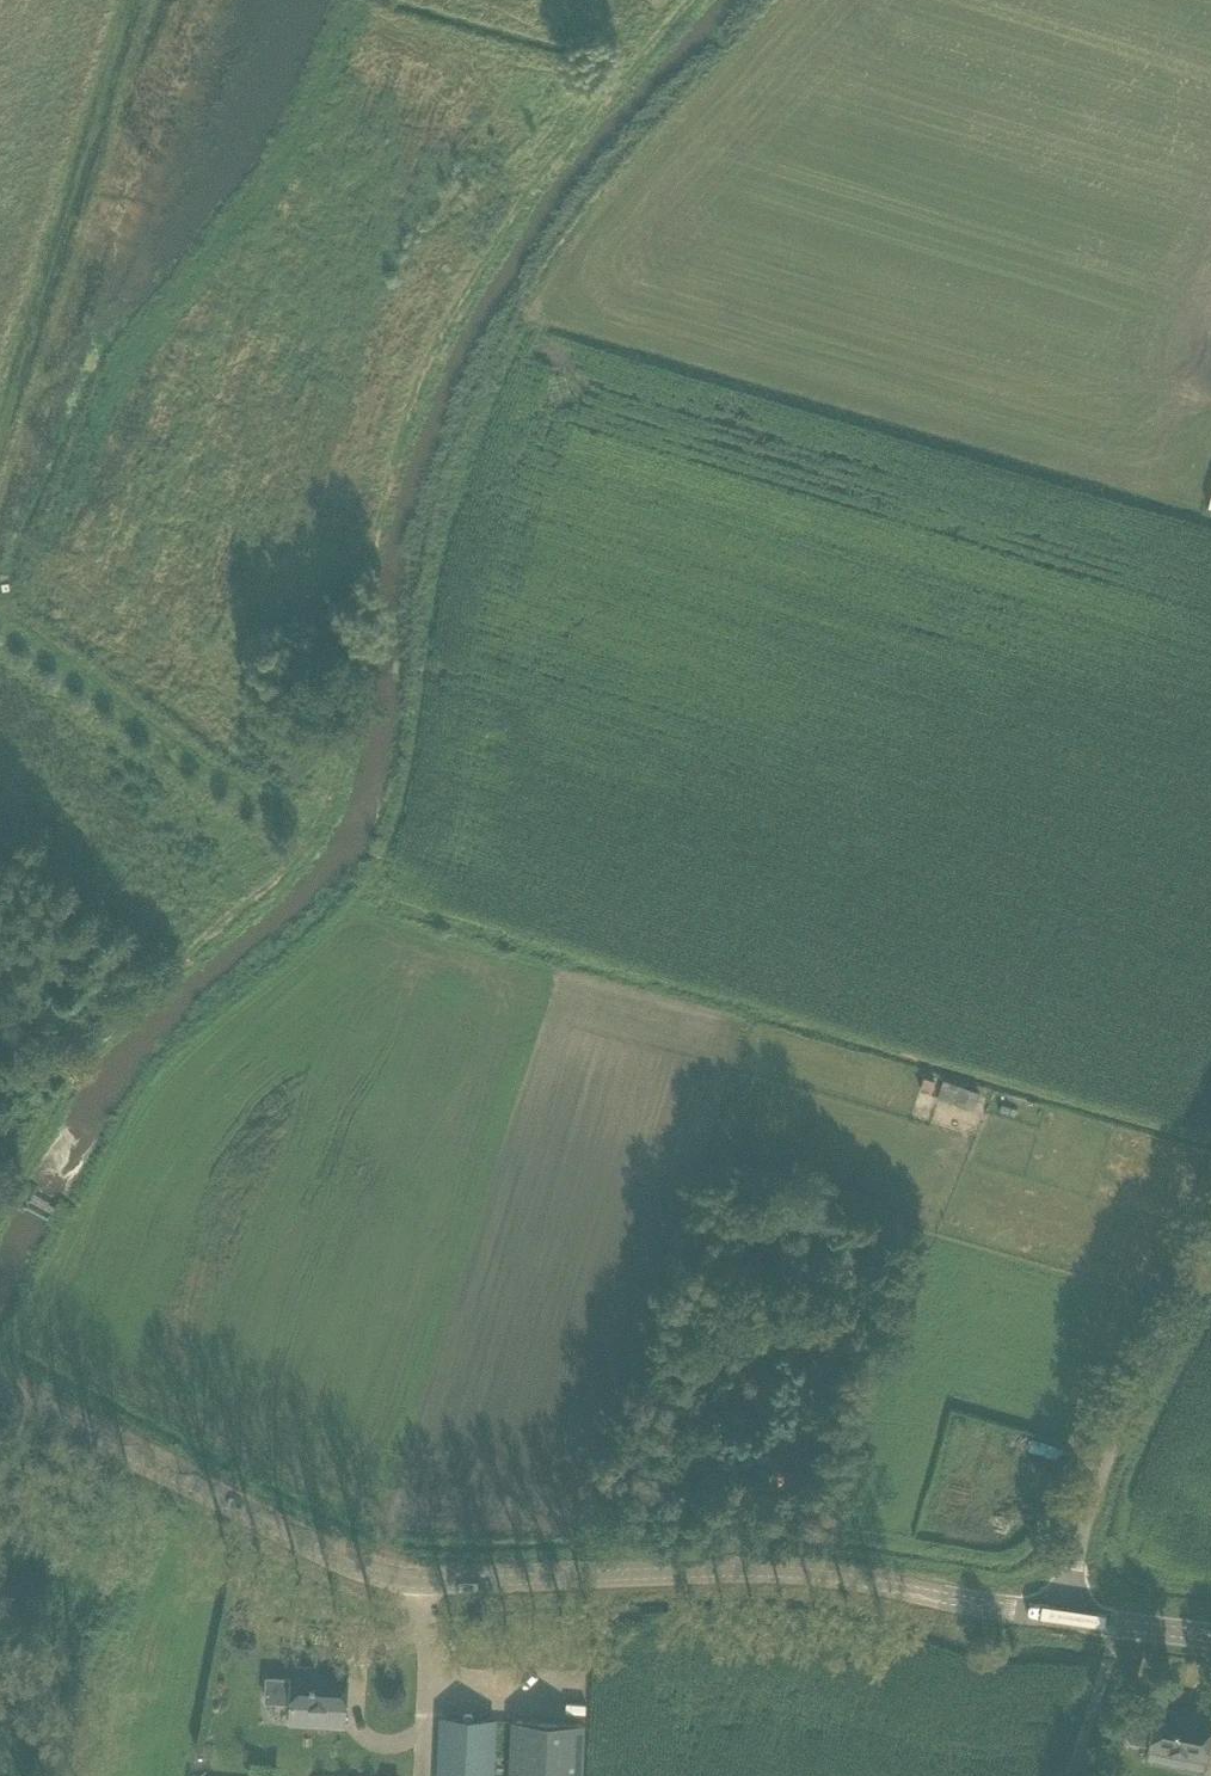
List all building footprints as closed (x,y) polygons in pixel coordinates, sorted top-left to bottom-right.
[(941,1096),(979,1106),(983,1090),(946,1079),(941,1096)] [(322,1724),(344,1725),(348,1665),(324,1663),(324,1667),(292,1665),(292,1679),(267,1677),(265,1702),(323,1706),(322,1724)] [(1210,1727),(1210,1714),(1182,1708),(1182,1712),(1156,1707),(1154,1722),(1134,1718),(1129,1722),(1127,1734),(1130,1739),(1150,1743),(1149,1745),(1184,1751),(1182,1766),(1203,1770),(1210,1727)] [(495,1719),(440,1717),(438,1775),(492,1775),(495,1719)] [(514,1744),(514,1719),(502,1718),(501,1743),(514,1744)] [(586,1724),(515,1721),(513,1775),(583,1775),(586,1724)]
